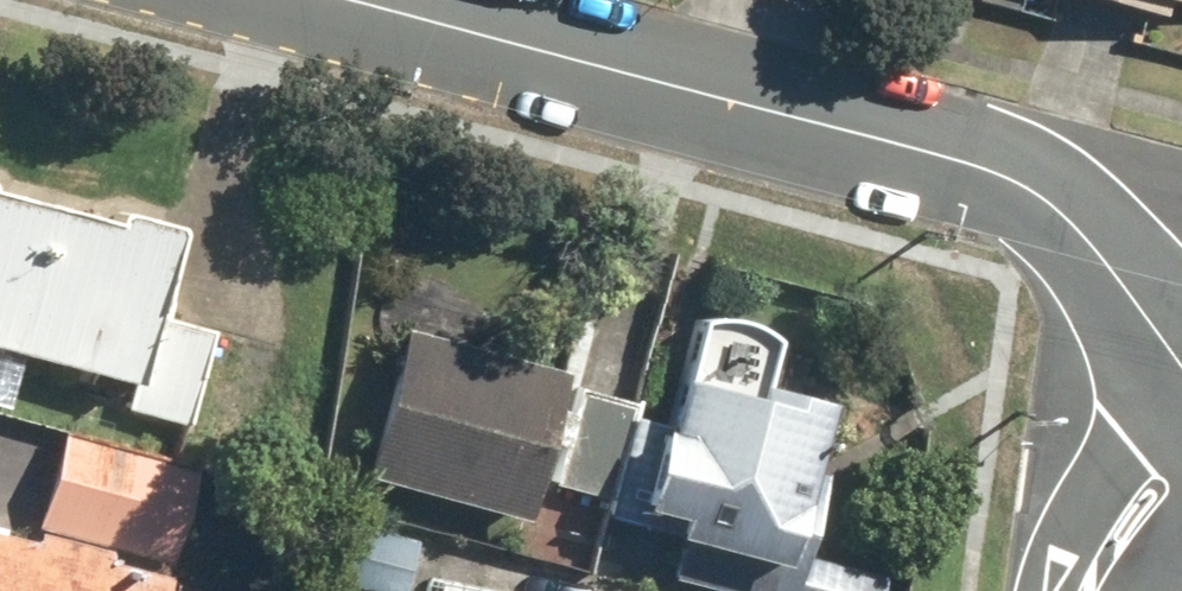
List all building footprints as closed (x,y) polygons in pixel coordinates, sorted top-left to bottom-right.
[(1106,17),(1110,0),(1039,0),(1106,17)] [(1181,15),(1181,0),(1120,0),(1181,15)] [(198,230),(130,212),(127,224),(0,191),(0,406),(14,410),(28,357),(137,385),(131,410),(196,428),(221,332),(174,319),(198,230)] [(376,414),(357,490),(521,531),(571,330),(395,287),(364,411),(376,414)] [(876,580),(798,561),(820,468),(806,465),(819,414),(712,388),(709,399),(661,388),(651,427),(616,419),(590,528),(617,534),(619,524),(648,531),(644,549),(769,580),(767,590),(873,590),(876,580)] [(183,471),(60,440),(36,535),(159,565),(183,471)] [(348,590),(409,590),(412,539),(351,536),(348,590)] [(147,579),(0,543),(0,590),(144,590),(147,579)]
